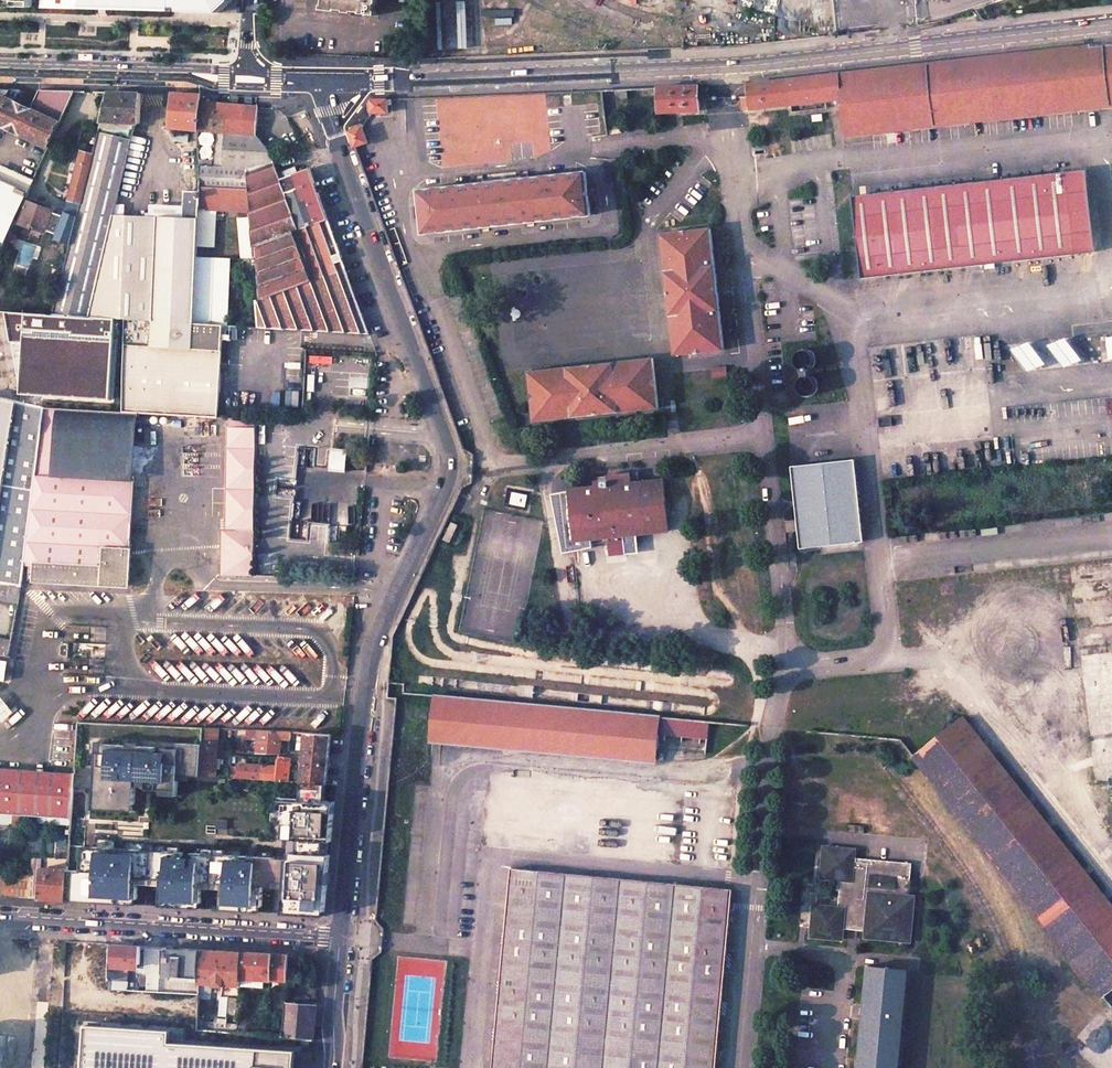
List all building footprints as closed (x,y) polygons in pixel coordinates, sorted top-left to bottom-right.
[(32,9),(32,0),(0,0),(0,8),(32,9)] [(45,8),(223,14),(231,7),(232,0),(45,0),(45,8)] [(324,10),(375,16),(377,0),(325,0),(324,10)] [(741,96),(742,110),(841,99),(846,135),(1111,104),(1111,43),(748,84),(749,96),(741,96)] [(698,86),(658,88),(659,113),(699,111),(699,97),(698,86)] [(0,94),(0,125),(12,131),(48,148),(74,91),(40,90),(31,109),(24,106),(22,105),(0,94)] [(74,234),(53,314),(89,317),(113,215),(129,149),(135,123),(139,123),(141,93),(109,92),(94,153),(74,234)] [(173,94),(164,94),(164,106),(172,106),(170,127),(197,130),(200,102),(201,95),(173,93),(173,94)] [(387,99),(371,100),(371,113),(388,113),(387,99)] [(241,268),(254,268),(252,245),(249,191),(247,169),(274,162),(270,154),(268,150),(256,135),(253,109),(200,102),(197,130),(225,132),(224,149),(206,147),(205,161),(223,160),(224,167),(200,165),(201,177),(200,191),(197,245),(213,245),(215,209),(237,209),(241,268)] [(135,123),(129,149),(138,151),(139,123),(135,123)] [(362,127),(349,131),(355,147),(368,143),(362,127)] [(94,153),(81,150),(68,201),(71,201),(67,220),(51,216),(53,210),(28,201),(20,223),(45,232),(47,228),(68,235),(70,233),(74,234),(94,153)] [(280,179),(274,162),(247,169),(249,191),(280,179)] [(28,192),(33,180),(0,165),(0,179),(28,192)] [(311,168),(280,179),(298,229),(329,219),(311,168)] [(1086,169),(853,196),(861,278),(1096,252),(1086,169)] [(586,172),(418,190),(423,234),(591,216),(586,172)] [(5,242),(28,192),(0,179),(0,240),(5,242)] [(289,233),(298,229),(280,179),(249,191),(252,245),(289,233)] [(183,218),(113,215),(89,317),(116,318),(125,319),(194,323),(196,256),(197,245),(200,191),(185,191),(183,218)] [(297,244),(311,281),(346,269),(329,219),(298,229),(289,233),(293,245),(297,244)] [(709,226),(661,231),(675,353),(723,347),(709,226)] [(252,245),(254,268),(256,300),(287,289),(311,281),(297,244),(293,245),(289,233),(252,245)] [(230,259),(196,256),(194,323),(223,325),(228,325),(230,259)] [(287,289),(296,315),(356,294),(346,269),(311,281),(287,289)] [(256,300),(258,327),(301,330),(296,315),(287,289),(256,300)] [(296,315),(301,330),(370,334),(356,294),(296,315)] [(16,394),(112,402),(116,318),(2,311),(16,394)] [(223,325),(194,323),(125,319),(122,412),(140,412),(218,417),(223,325)] [(1061,367),(1079,359),(1068,334),(1050,342),(1061,367)] [(1033,338),(1014,345),(1024,371),(1043,364),(1033,338)] [(651,357),(529,371),(535,422),(657,408),(651,357)] [(21,585),(24,562),(30,521),(38,458),(45,407),(0,397),(0,582),(21,585)] [(122,412),(45,407),(38,458),(30,521),(24,562),(43,562),(42,581),(132,585),(140,412),(122,412)] [(257,419),(230,418),(227,531),(224,531),(224,576),(255,577),(255,515),(257,419)] [(346,449),(333,448),(332,467),(345,468),(346,449)] [(852,462),(795,469),(804,546),(822,544),(862,539),(852,462)] [(660,477),(570,488),(575,538),(666,528),(660,477)] [(19,603),(21,585),(0,582),(0,600),(19,603)] [(0,638),(0,656),(8,657),(11,640),(0,638)] [(15,712),(0,695),(0,721),(2,723),(15,712)] [(708,722),(434,697),(430,740),(656,761),(658,734),(707,738),(708,722)] [(913,756),(1102,995),(1111,987),(1111,906),(962,718),(913,756)] [(219,728),(204,727),(203,737),(200,776),(211,776),(215,776),(219,728)] [(291,731),(247,729),(246,737),(252,738),(252,735),(258,735),(256,753),(280,754),(282,739),(291,739),(291,731)] [(203,737),(90,733),(87,787),(86,805),(134,809),(135,783),(178,786),(178,774),(200,776),(203,737)] [(331,735),(305,733),(303,761),(299,761),(299,766),(303,767),(301,782),(317,783),(326,784),(331,735)] [(230,767),(229,777),(288,781),(290,760),(279,759),(278,766),(239,764),(238,767),(230,767)] [(74,772),(0,768),(0,813),(25,815),(24,821),(71,825),(74,772)] [(285,855),(70,843),(67,900),(325,913),(336,798),(325,797),(326,784),(301,782),(300,796),(281,795),(279,820),(283,821),(282,836),(287,836),(285,855)] [(855,849),(823,846),(821,878),(840,880),(838,906),(814,904),(811,936),(842,939),(844,928),(865,930),(865,938),(910,941),(915,896),(909,896),(912,863),(855,857),(855,849)] [(31,875),(21,875),(20,897),(67,900),(68,870),(41,868),(40,859),(31,859),(31,875)] [(492,1067),(717,1067),(734,889),(511,867),(492,1067)] [(20,897),(21,875),(0,874),(0,896),(20,897)] [(129,945),(112,944),(111,989),(148,991),(149,973),(145,973),(147,946),(129,945)] [(200,977),(201,949),(155,947),(155,955),(160,956),(159,975),(200,977)] [(241,985),(243,952),(223,951),(201,949),(200,977),(200,983),(201,993),(213,992),(213,983),(215,983),(215,985),(225,985),(225,984),(241,985)] [(263,979),(287,981),(288,974),(288,962),(289,955),(265,953),(243,952),(241,985),(241,986),(262,987),(263,979)] [(305,956),(289,955),(288,962),(297,963),(304,964),(305,956)] [(288,962),(288,974),(296,975),(297,963),(288,962)] [(864,964),(856,1067),(899,1067),(907,967),(864,964)] [(238,1016),(239,998),(228,997),(227,1015),(238,1016)] [(317,1006),(286,1003),(284,1036),(313,1040),(317,1006)] [(291,1053),(165,1046),(166,1029),(85,1024),(82,1067),(290,1067),(291,1053)] [(16,1053),(0,1053),(0,1067),(15,1067),(16,1053)]
